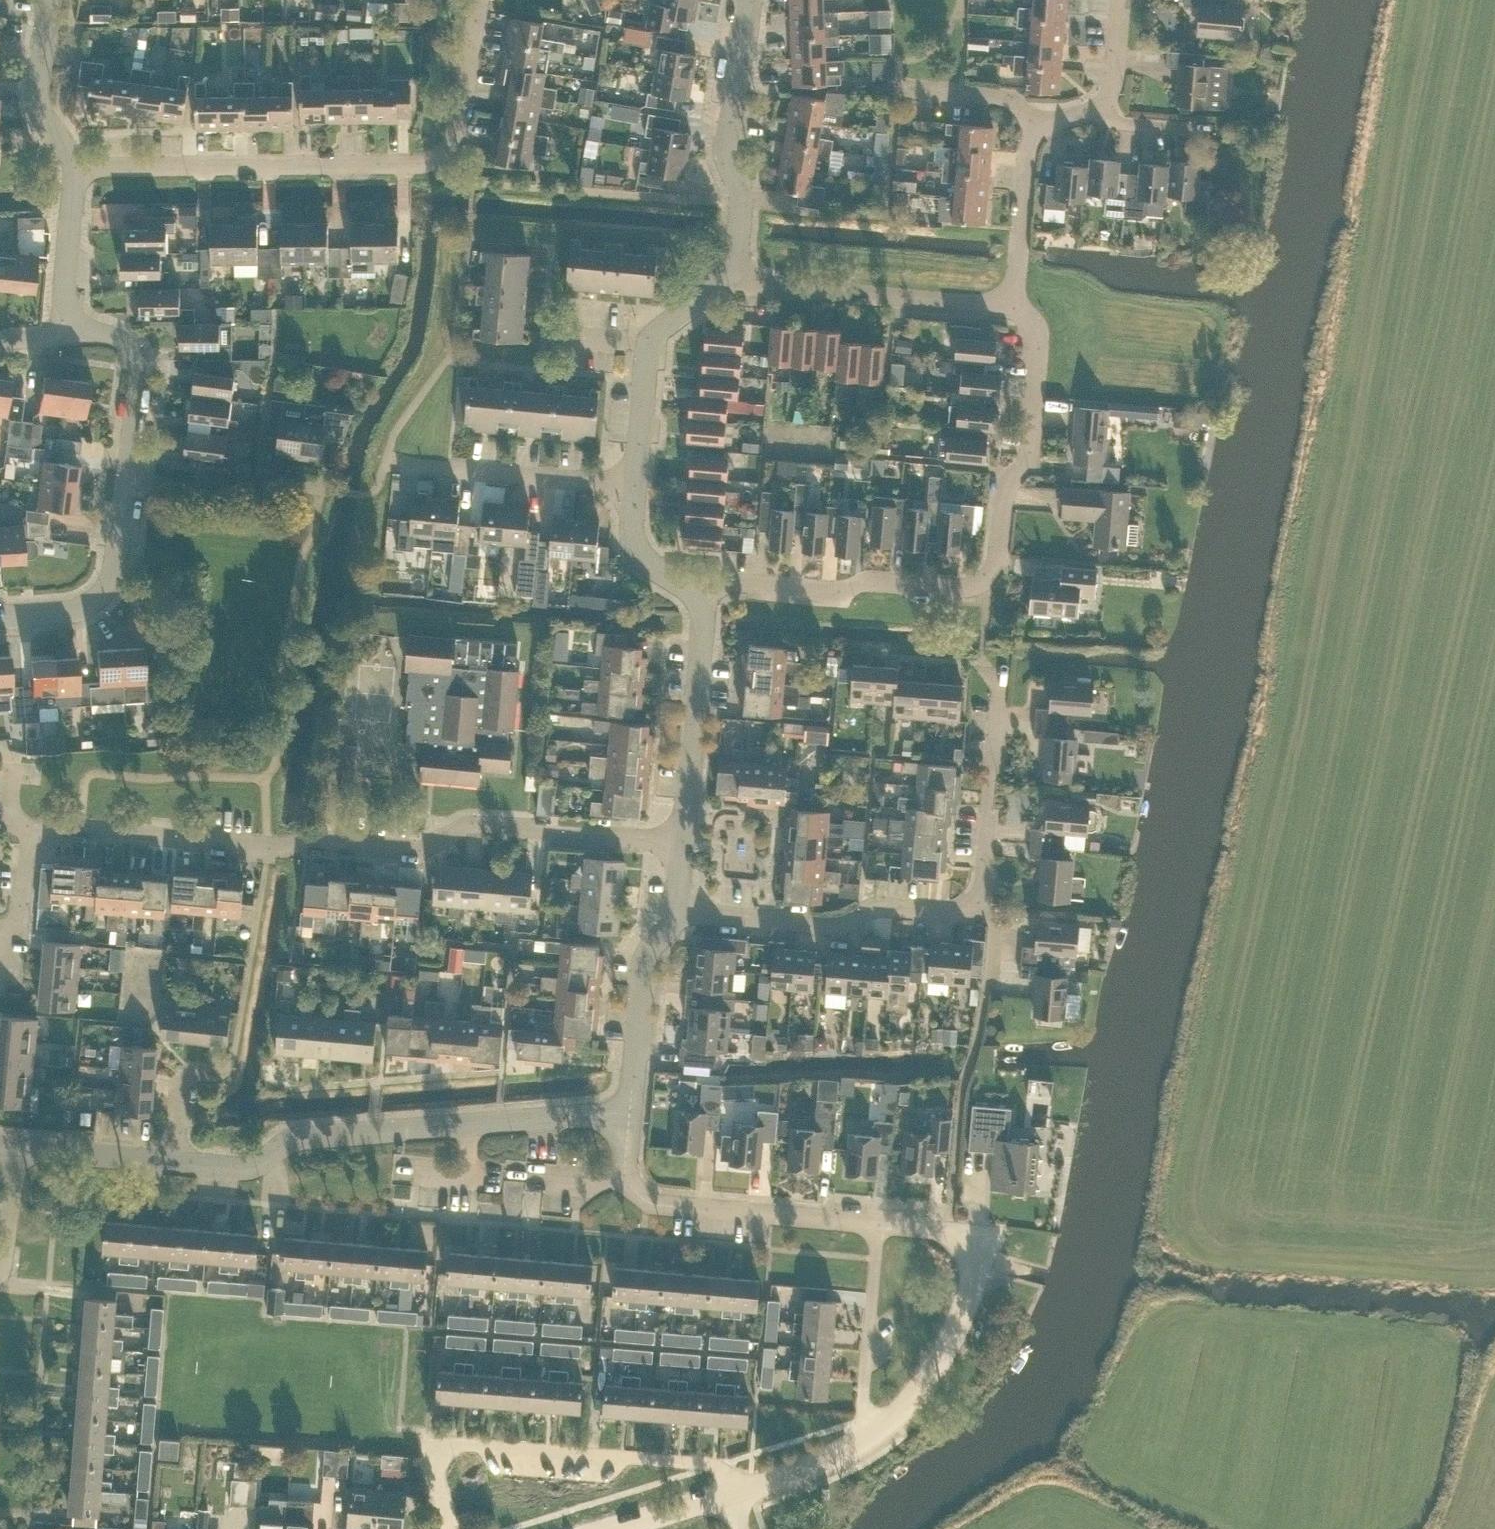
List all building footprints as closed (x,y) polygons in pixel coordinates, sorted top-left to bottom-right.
[(591,15),(602,11),(597,0),(585,0),(591,15)] [(660,4),(651,3),(647,26),(676,31),(677,27),(688,29),(689,20),(694,21),(697,0),(660,0),(660,4)] [(790,13),(823,12),(823,0),(790,0),(790,13)] [(1033,8),(1018,7),(1018,17),(1064,21),(1066,0),(1033,0),(1033,8)] [(1221,0),(1185,0),(1185,6),(1201,7),(1198,33),(1239,37),(1239,30),(1243,28),(1244,19),(1241,16),(1241,8),(1220,6),(1221,0)] [(386,22),(389,2),(368,1),(366,22),(386,22)] [(408,21),(410,2),(391,1),(390,19),(408,21)] [(338,4),(318,2),(316,18),(336,20),(338,4)] [(92,5),(91,23),(118,23),(118,18),(112,18),(112,5),(92,5)] [(196,21),(196,6),(182,6),(182,22),(196,21)] [(221,8),(221,20),(238,20),(238,7),(221,8)] [(347,8),(346,19),(361,21),(362,10),(347,8)] [(620,24),(623,11),(610,9),(607,22),(620,24)] [(870,10),(870,28),(891,27),(890,10),(870,10)] [(158,21),(158,22),(174,22),(174,11),(158,11),(158,22),(158,21)] [(791,13),(792,37),(839,35),(837,11),(823,12),(791,13)] [(1031,28),(1030,42),(1062,44),(1064,21),(1018,17),(1017,27),(1031,28)] [(511,18),(507,42),(564,52),(574,54),(576,45),(565,44),(565,42),(551,40),(541,38),(543,23),(511,18)] [(140,27),(138,49),(145,50),(147,28),(140,27)] [(374,27),(350,27),(350,38),(374,38),(374,27)] [(334,29),(334,42),(348,42),(348,28),(334,29)] [(406,30),(387,29),(386,41),(406,41),(406,30)] [(636,45),(649,47),(651,31),(638,29),(636,45)] [(891,34),(890,34),(869,34),(870,54),(891,53),(891,34)] [(839,37),(839,35),(792,38),(792,61),(825,60),(825,46),(853,45),(853,37),(839,37)] [(660,49),(656,71),(692,77),(696,55),(684,53),(686,40),(658,36),(656,48),(660,49)] [(969,37),(968,48),(978,49),(979,38),(969,37)] [(507,42),(503,64),(545,72),(548,59),(562,61),(564,52),(507,42)] [(1014,64),(1014,65),(1060,68),(1062,44),(1030,42),(1029,56),(1004,54),(1003,63),(1014,64)] [(1197,106),(1206,107),(1209,66),(1203,66),(1204,54),(1167,51),(1166,67),(1180,68),(1177,105),(1181,112),(1191,112),(1197,106)] [(585,56),(583,68),(594,70),(596,58),(585,56)] [(133,59),(132,67),(142,69),(143,60),(133,59)] [(825,60),(792,61),(793,86),(841,84),(840,73),(844,73),(843,59),(825,60)] [(87,108),(111,112),(116,80),(102,77),(104,63),(82,60),(78,84),(90,86),(87,108)] [(360,60),(350,61),(350,74),(359,74),(361,74),(360,60)] [(885,62),(872,62),(872,80),(886,80),(885,62)] [(977,63),(968,62),(967,74),(976,74),(977,63)] [(510,84),(509,91),(555,99),(557,89),(543,87),(545,72),(503,64),(500,82),(510,84)] [(1059,93),(1060,68),(1014,65),(1013,74),(1027,76),(1026,90),(1059,93)] [(135,115),(142,69),(132,67),(130,82),(116,80),(111,112),(135,115)] [(135,115),(159,119),(164,86),(150,84),(152,70),(142,69),(135,115)] [(234,70),(234,82),(234,96),(220,96),(220,129),(244,129),(244,70),(234,70)] [(268,128),(268,96),(254,96),(254,70),(244,70),(244,129),(268,128)] [(692,77),(656,71),(652,93),(648,92),(646,105),(674,110),(677,98),(689,100),(692,77)] [(190,76),(180,74),(178,88),(164,86),(159,119),(183,122),(190,76)] [(339,89),(325,89),(326,122),(350,122),(349,74),(339,74),(339,89)] [(350,74),(349,74),(350,122),(374,122),(373,89),(359,89),(359,74),(350,74)] [(301,122),(326,122),(325,89),(311,89),(311,75),(300,75),(301,122)] [(374,122),(398,122),(398,111),(408,111),(410,111),(410,79),(387,79),(387,88),(373,89),(374,122)] [(268,128),(293,128),(293,81),(282,82),(282,96),(268,96),(268,128)] [(220,129),(220,96),(206,97),(206,82),(196,82),(196,129),(220,129)] [(591,106),(594,90),(580,87),(577,104),(591,106)] [(509,91),(505,114),(537,120),(540,106),(554,108),(555,99),(509,91)] [(825,99),(793,94),(789,118),(821,123),(841,127),(846,93),(826,93),(825,99)] [(567,101),(556,99),(554,109),(566,111),(567,101)] [(626,107),(624,120),(638,123),(638,120),(640,112),(640,109),(626,107)] [(871,110),(869,132),(877,132),(888,134),(890,112),(871,110)] [(653,138),(651,150),(688,156),(691,133),(679,131),(681,119),(649,113),(645,136),(653,138)] [(505,114),(501,138),(547,146),(549,136),(534,134),(537,120),(505,114)] [(819,137),(821,123),(789,118),(785,142),(831,150),(833,140),(819,137)] [(991,152),(993,127),(946,123),(946,134),(960,135),(959,149),(991,152)] [(589,127),(587,139),(600,140),(601,129),(589,127)] [(877,132),(876,141),(888,143),(888,142),(889,134),(888,134),(877,132)] [(898,136),(897,143),(909,144),(910,137),(898,136)] [(496,162),(529,168),(531,153),(546,156),(547,146),(501,138),(497,158),(496,162)] [(584,155),(584,157),(596,158),(598,141),(587,140),(586,140),(584,155)] [(781,165),(813,171),(827,173),(830,159),(830,158),(831,150),(785,142),(782,158),(781,165)] [(906,164),(907,148),(898,147),(896,163),(906,164)] [(990,158),(991,152),(959,149),(958,163),(943,162),(942,172),(989,176),(990,158)] [(651,150),(650,158),(649,162),(641,161),(637,183),(636,191),(668,193),(672,176),(684,179),(688,156),(651,150)] [(884,169),(886,157),(874,155),(867,154),(865,164),(874,165),(873,167),(884,169)] [(1117,172),(1118,161),(1092,159),(1091,167),(1090,180),(1084,180),(1083,193),(1106,195),(1105,205),(1104,213),(1107,216),(1124,218),(1128,173),(1117,172)] [(1172,166),(1167,166),(1164,195),(1186,197),(1184,214),(1206,216),(1210,181),(1197,180),(1198,163),(1173,161),(1172,166)] [(1083,193),(1084,180),(1090,180),(1091,167),(1060,164),(1058,184),(1047,183),(1044,207),(1044,208),(1065,210),(1066,200),(1083,201),(1083,193)] [(1164,201),(1164,195),(1167,166),(1142,164),(1141,174),(1128,173),(1124,218),(1141,220),(1146,215),(1147,209),(1148,199),(1164,201)] [(811,184),(813,171),(781,165),(777,189),(799,193),(797,205),(821,209),(825,187),(811,184)] [(916,192),(918,171),(894,169),(893,190),(916,192)] [(989,176),(942,172),(942,181),(956,182),(954,197),(987,200),(989,176)] [(596,182),(604,183),(605,174),(597,173),(596,182)] [(607,174),(606,182),(620,185),(622,176),(607,174)] [(906,214),(908,192),(893,191),(891,212),(906,214)] [(985,224),(987,200),(954,197),(940,196),(939,210),(938,220),(985,224)] [(195,223),(195,207),(182,206),(179,210),(179,220),(182,223),(195,223)] [(42,228),(42,216),(16,217),(17,229),(42,228)] [(167,232),(175,232),(175,216),(149,216),(149,229),(127,229),(127,252),(127,253),(161,252),(161,253),(167,253),(167,232)] [(340,247),(340,276),(375,276),(375,222),(352,223),(352,247),(340,247)] [(376,276),(376,262),(399,262),(398,222),(375,222),(375,276),(376,276)] [(281,223),(282,248),(270,248),(270,277),(282,277),(282,263),(305,263),(304,223),(281,223)] [(304,223),(305,263),(328,262),(328,277),(340,276),(340,247),(328,247),(328,223),(304,223)] [(234,224),(211,224),(211,248),(199,248),(199,278),(212,278),(212,264),(234,263),(234,224)] [(258,224),(234,224),(234,263),(258,263),(258,277),(270,277),(270,248),(258,248),(258,224)] [(566,287),(588,289),(592,249),(580,248),(581,239),(571,238),(569,262),(566,287)] [(514,253),(515,245),(481,242),(480,260),(489,261),(488,273),(528,277),(530,254),(514,253)] [(610,291),(614,242),(605,242),(604,250),(592,249),(588,289),(610,291)] [(610,291),(631,293),(635,254),(623,252),(624,243),(614,242),(610,291)] [(655,280),(663,281),(666,248),(648,246),(648,255),(635,254),(631,293),(653,296),(655,280)] [(10,289),(14,253),(0,252),(0,288),(10,289)] [(170,288),(170,271),(161,271),(161,253),(161,252),(127,253),(127,252),(121,252),(122,276),(143,276),(143,288),(170,288)] [(33,292),(37,256),(14,253),(10,289),(33,292)] [(184,272),(184,287),(199,287),(199,272),(184,272)] [(408,275),(396,273),(390,300),(402,303),(408,275)] [(526,298),(528,277),(488,273),(486,285),(478,284),(477,294),(526,298)] [(140,288),(140,312),(162,312),(162,324),(180,324),(194,324),(194,308),(180,308),(180,288),(170,288),(143,288),(140,288)] [(484,316),(524,320),(526,298),(477,294),(476,303),(485,304),(484,316)] [(285,295),(285,309),(303,309),(302,295),(285,295)] [(235,323),(234,306),(221,307),(221,323),(235,323)] [(272,309),(250,310),(251,323),(272,322),(272,309)] [(522,342),(524,320),(484,316),(483,328),(474,328),(473,337),(497,340),(522,342)] [(735,330),(742,331),(743,323),(735,322),(735,330)] [(215,323),(194,324),(180,324),(180,347),(195,347),(202,347),(202,354),(202,359),(224,359),(232,359),(232,323),(221,323),(215,323)] [(957,339),(955,359),(985,362),(994,363),(996,341),(980,340),(981,327),(950,324),(948,338),(957,339)] [(768,363),(792,365),(795,328),(771,326),(768,363)] [(742,331),(735,330),(707,328),(705,351),(742,354),(744,331),(742,331)] [(817,330),(795,328),(792,365),(814,367),(817,330)] [(841,332),(817,330),(814,367),(836,369),(837,369),(839,341),(840,341),(841,332)] [(910,353),(911,340),(897,338),(895,352),(910,353)] [(862,343),(840,341),(839,341),(837,369),(836,369),(835,378),(858,381),(862,343)] [(885,346),(862,343),(858,381),(882,383),(885,346)] [(259,346),(259,359),(271,359),(271,346),(259,346)] [(704,351),(702,374),(740,377),(742,354),(704,351)] [(224,359),(202,359),(202,360),(200,372),(196,372),(192,395),(224,399),(232,400),(235,377),(222,375),(224,359)] [(224,359),(222,375),(235,377),(236,368),(243,369),(244,359),(232,359),(224,359)] [(1002,375),(984,374),(985,362),(955,359),(954,372),(962,373),(960,392),(982,395),(1000,396),(1002,375)] [(941,360),(940,372),(953,373),(954,362),(941,360)] [(738,400),(740,377),(702,374),(700,396),(728,399),(738,400)] [(39,412),(62,415),(66,379),(44,376),(39,412)] [(476,430),(487,430),(491,387),(478,386),(478,378),(460,376),(456,420),(466,420),(465,421),(476,422),(476,430)] [(285,391),(287,379),(275,377),(274,389),(285,391)] [(0,379),(0,415),(6,416),(10,380),(0,379)] [(66,379),(62,415),(84,418),(89,382),(66,379)] [(498,432),(499,424),(509,425),(513,381),(504,380),(504,388),(491,387),(487,430),(498,432)] [(518,434),(530,434),(534,391),(521,390),(522,382),(513,381),(509,425),(519,426),(518,434)] [(530,434),(541,436),(542,428),(552,429),(556,385),(548,384),(547,392),(534,391),(530,434)] [(562,438),(572,438),(577,395),(564,394),(565,386),(556,385),(552,429),(562,430),(562,438)] [(585,432),(596,433),(600,389),(591,388),(590,396),(577,395),(572,438),(584,440),(585,432)] [(934,400),(946,401),(947,392),(934,391),(934,400)] [(957,426),(971,428),(997,430),(998,408),(981,407),(982,395),(960,392),(952,392),(951,405),(949,425),(957,426)] [(227,435),(236,436),(238,420),(229,419),(232,400),(224,399),(192,395),(189,418),(210,421),(209,432),(227,435)] [(691,395),(689,418),(726,422),(728,399),(700,396),(691,395)] [(276,454),(299,457),(304,418),(306,404),(284,400),(271,399),(267,428),(279,429),(276,454)] [(869,411),(878,412),(879,402),(870,401),(869,411)] [(1109,402),(1108,410),(1107,415),(1121,416),(1158,419),(1159,406),(1122,403),(1109,402)] [(747,403),(747,413),(762,414),(763,405),(763,404),(747,403)] [(299,457),(322,460),(325,441),(342,444),(345,438),(355,410),(342,408),(329,407),(306,404),(304,418),(299,457)] [(1074,462),(1103,465),(1107,415),(1108,410),(1076,407),(1075,422),(1077,422),(1074,462)] [(1175,411),(1173,426),(1189,428),(1190,412),(1175,411)] [(6,444),(17,446),(21,420),(9,418),(6,444)] [(687,441),(724,445),(726,422),(689,418),(687,441)] [(32,422),(21,420),(17,446),(32,447),(40,448),(41,438),(30,436),(32,422)] [(247,424),(245,438),(256,439),(258,425),(247,424)] [(949,425),(941,424),(939,438),(938,458),(946,458),(985,462),(987,441),(970,439),(971,428),(957,426),(949,425)] [(204,468),(231,472),(233,457),(224,456),(227,435),(209,432),(188,430),(184,453),(206,456),(204,468)] [(81,442),(56,438),(54,450),(80,454),(81,442)] [(871,452),(889,454),(890,442),(872,440),(871,452)] [(742,442),(741,450),(758,452),(759,443),(747,442),(742,442)] [(32,447),(17,446),(6,444),(4,455),(30,459),(32,447)] [(692,454),(690,477),(727,480),(729,457),(692,454)] [(835,467),(847,468),(848,457),(836,456),(835,467)] [(75,488),(78,466),(43,461),(40,484),(75,488)] [(929,486),(941,487),(942,477),(930,476),(929,486)] [(688,500),(725,503),(727,480),(690,477),(688,500)] [(826,536),(828,513),(827,513),(807,512),(810,483),(797,482),(795,502),(794,502),(794,510),(792,533),(804,534),(803,551),(824,553),(826,536)] [(72,512),(75,488),(40,484),(36,507),(72,512)] [(1065,488),(1063,516),(1097,519),(1095,545),(1123,548),(1124,543),(1137,544),(1138,525),(1125,524),(1128,492),(1099,490),(1099,491),(1065,488)] [(794,510),(774,509),(775,492),(762,490),(759,530),(771,532),(770,548),(791,550),(792,533),(794,510)] [(417,496),(414,495),(411,520),(399,519),(396,548),(409,549),(409,545),(432,547),(437,497),(428,497),(426,492),(418,492),(417,496)] [(938,533),(940,510),(941,510),(942,501),(942,494),(929,493),(927,509),(907,507),(905,530),(904,547),(925,548),(926,532),(938,533)] [(905,530),(907,507),(908,499),(895,498),(875,496),(871,544),(892,546),(894,529),(905,530)] [(458,524),(460,500),(437,497),(432,547),(432,549),(455,551),(455,553),(467,554),(469,525),(458,524)] [(688,500),(686,522),(723,526),(725,503),(688,500)] [(983,505),(961,503),(942,501),(941,510),(940,510),(938,533),(937,550),(958,551),(960,535),(972,536),(973,534),(980,535),(983,505)] [(479,556),(480,542),(503,544),(507,504),(484,502),(481,526),(470,525),(467,554),(479,556)] [(539,540),(540,532),(528,531),(530,506),(507,504),(503,544),(526,546),(525,560),(519,559),(517,584),(534,585),(536,569),(537,561),(539,540)] [(837,537),(836,554),(857,556),(860,516),(840,514),(841,506),(828,505),(827,513),(828,513),(826,536),(837,537)] [(741,517),(753,518),(754,509),(742,507),(741,517)] [(26,521),(46,524),(48,512),(25,509),(26,514),(26,521)] [(34,536),(45,535),(46,524),(26,521),(26,514),(17,526),(0,527),(0,541),(1,562),(24,561),(24,559),(34,558),(38,553),(37,544),(32,540),(34,536)] [(553,516),(550,541),(539,540),(537,561),(536,569),(548,570),(550,556),(572,558),(576,518),(553,516)] [(572,558),(596,560),(594,574),(606,576),(609,546),(597,545),(600,521),(576,518),(572,558)] [(684,546),(721,549),(723,526),(686,522),(684,546)] [(740,536),(754,538),(755,529),(741,528),(740,536)] [(1062,581),(1036,579),(1034,612),(1074,615),(1076,595),(1094,596),(1096,570),(1063,567),(1062,581)] [(464,575),(451,574),(450,589),(462,590),(464,575)] [(401,579),(385,578),(384,592),(400,593),(401,579)] [(547,607),(548,605),(549,591),(534,589),(533,604),(532,605),(547,607)] [(580,593),(570,593),(569,605),(580,606),(580,593)] [(597,597),(597,607),(610,608),(611,598),(597,597)] [(556,631),(555,642),(568,644),(569,632),(556,631)] [(622,646),(624,634),(597,632),(595,654),(604,655),(602,668),(644,671),(646,657),(638,656),(639,648),(622,646)] [(509,729),(514,729),(514,728),(514,727),(518,672),(519,672),(519,670),(488,668),(488,670),(452,666),(454,638),(452,638),(411,634),(410,634),(406,669),(408,670),(408,669),(420,670),(418,680),(415,680),(414,679),(411,680),(410,681),(409,682),(409,683),(408,684),(408,685),(406,708),(420,709),(418,719),(414,719),(413,719),(412,719),(409,721),(408,722),(408,725),(406,748),(424,750),(421,779),(422,779),(422,778),(478,784),(480,784),(481,770),(508,772),(509,773),(512,742),(510,742),(508,742),(509,729)] [(742,668),(750,668),(784,671),(801,672),(802,662),(785,660),(786,648),(752,644),(751,654),(744,653),(742,668)] [(143,647),(120,648),(124,702),(157,700),(155,672),(145,673),(143,647)] [(100,682),(89,682),(90,704),(105,703),(124,702),(120,648),(97,650),(100,682)] [(24,717),(22,686),(12,687),(10,656),(0,656),(0,710),(9,709),(12,709),(12,722),(24,722),(24,717)] [(828,656),(826,669),(836,670),(838,657),(828,656)] [(75,705),(90,704),(89,682),(79,683),(77,658),(54,659),(57,706),(75,705)] [(32,686),(22,686),(24,717),(39,716),(38,708),(57,706),(54,659),(31,660),(32,686)] [(873,702),(876,666),(853,664),(850,700),(873,702)] [(898,668),(876,666),(873,702),(894,704),(896,680),(897,680),(898,668)] [(839,679),(852,680),(853,668),(840,667),(839,679)] [(584,689),(600,690),(635,693),(635,692),(636,685),(643,685),(644,671),(602,668),(601,680),(585,678),(584,689)] [(742,675),(740,690),(799,695),(800,685),(783,683),(784,671),(750,668),(749,676),(742,675)] [(894,704),(893,716),(915,717),(918,681),(897,680),(896,680),(894,704)] [(940,683),(918,681),(915,717),(937,719),(940,683)] [(1036,708),(1035,722),(1067,725),(1068,711),(1091,712),(1093,684),(1052,681),(1050,709),(1036,708)] [(962,685),(940,683),(937,719),(960,721),(962,685)] [(635,693),(600,690),(599,703),(582,701),(582,712),(632,716),(633,707),(641,708),(642,693),(635,692),(635,693)] [(740,690),(739,704),(747,704),(746,713),(780,716),(781,703),(798,705),(799,695),(740,690)] [(798,705),(798,707),(808,708),(809,696),(799,695),(798,705)] [(158,715),(144,715),(145,730),(159,729),(158,715)] [(611,731),(610,744),(652,748),(653,734),(646,733),(646,724),(595,719),(594,730),(611,731)] [(1067,728),(1067,725),(1035,722),(1034,736),(1048,738),(1045,778),(1073,780),(1076,740),(1066,739),(1067,728)] [(804,738),(828,741),(829,726),(805,724),(804,738)] [(147,731),(148,745),(159,744),(158,730),(147,731)] [(1105,741),(1105,732),(1091,731),(1091,740),(1105,741)] [(90,734),(80,734),(81,748),(91,747),(90,734)] [(44,753),(58,752),(58,737),(43,738),(44,753)] [(107,749),(106,748),(106,738),(93,738),(93,749),(93,750),(107,749)] [(590,765),(642,770),(643,762),(650,762),(652,748),(610,744),(608,757),(591,755),(590,765)] [(761,806),(765,764),(766,764),(767,746),(756,745),(755,762),(743,762),(742,762),(739,798),(740,798),(740,796),(748,797),(747,804),(761,806)] [(912,756),(912,746),(903,745),(902,755),(912,756)] [(556,761),(557,748),(548,748),(546,760),(556,761)] [(742,762),(743,762),(744,749),(733,748),(732,761),(719,760),(717,789),(726,790),(725,797),(739,798),(742,762)] [(894,760),(894,770),(902,771),(903,761),(894,760)] [(903,761),(902,771),(918,773),(917,785),(959,789),(960,775),(953,774),(954,767),(954,765),(903,761)] [(559,764),(545,763),(544,775),(558,776),(559,764)] [(761,806),(776,807),(776,799),(797,801),(799,777),(787,776),(788,766),(766,764),(765,764),(761,806)] [(607,777),(606,789),(648,794),(649,779),(641,779),(642,770),(590,765),(589,775),(607,777)] [(536,776),(527,775),(525,788),(535,790),(536,776)] [(884,806),(886,783),(874,781),(872,804),(884,806)] [(554,815),(556,785),(540,783),(537,813),(554,815)] [(828,784),(816,783),(815,792),(827,793),(828,784)] [(898,807),(908,808),(908,807),(950,811),(950,802),(958,803),(959,789),(917,785),(916,798),(899,796),(898,807)] [(638,816),(638,807),(646,808),(648,794),(606,789),(604,802),(592,801),(590,814),(604,815),(604,812),(638,816)] [(1070,800),(1096,803),(1097,792),(1072,790),(1070,800)] [(812,793),(810,810),(822,811),(823,803),(826,803),(827,795),(812,793)] [(1046,830),(1032,828),(1030,843),(1064,846),(1066,832),(1087,833),(1087,830),(1092,830),(1096,828),(1098,812),(1093,809),(1089,809),(1089,806),(1049,802),(1046,830)] [(950,811),(908,807),(908,808),(906,820),(890,819),(889,829),(940,833),(941,825),(948,825),(950,811)] [(794,808),(793,817),(786,816),(785,831),(844,836),(850,836),(863,837),(865,820),(843,818),(843,826),(828,824),(829,811),(822,811),(810,810),(794,808)] [(887,818),(873,817),(873,827),(886,828),(887,818)] [(905,840),(904,853),(946,857),(947,842),(939,842),(940,833),(889,829),(888,839),(905,840)] [(791,845),(790,854),(825,857),(826,844),(843,846),(844,836),(785,831),(784,845),(791,845)] [(850,836),(849,848),(862,849),(863,837),(850,836)] [(1064,850),(1064,846),(1030,843),(1029,857),(1044,858),(1040,898),(1068,901),(1072,860),(1063,860),(1064,850)] [(929,878),(936,879),(937,870),(944,871),(946,857),(904,853),(902,866),(890,865),(889,878),(903,879),(903,876),(929,878)] [(782,862),(781,876),(840,881),(841,871),(824,870),(825,857),(790,854),(790,863),(783,862),(782,862)] [(622,885),(624,861),(585,857),(584,874),(572,873),(572,880),(622,885)] [(61,900),(74,902),(78,859),(64,858),(64,866),(54,865),(53,882),(41,880),(38,907),(61,909),(61,900)] [(96,903),(97,903),(100,869),(92,868),(92,860),(78,859),(74,902),(87,903),(86,919),(96,920),(97,911),(95,911),(96,903)] [(450,905),(449,917),(456,918),(461,867),(436,864),(433,904),(450,905)] [(485,869),(461,867),(456,918),(464,918),(465,906),(481,908),(485,869)] [(123,872),(114,872),(114,870),(100,869),(97,903),(96,903),(95,911),(97,911),(108,912),(107,929),(117,930),(123,872)] [(195,912),(198,878),(199,878),(200,870),(185,869),(184,876),(175,875),(170,926),(180,927),(182,911),(194,912),(195,912)] [(509,871),(485,869),(481,908),(498,910),(496,921),(504,922),(509,871)] [(205,913),(218,914),(222,872),(200,870),(199,878),(198,878),(195,912),(194,912),(193,928),(203,930),(205,913)] [(534,873),(509,871),(504,922),(512,922),(513,911),(530,912),(534,873)] [(129,914),(141,915),(146,873),(132,872),(131,875),(128,873),(123,872),(117,930),(118,930),(117,944),(126,944),(129,914)] [(235,881),(236,873),(222,872),(218,914),(230,915),(229,924),(240,925),(238,937),(250,939),(252,926),(254,900),(242,898),(244,882),(235,881)] [(159,882),(160,874),(146,873),(141,915),(154,916),(153,932),(163,934),(168,882),(159,882)] [(337,916),(350,917),(353,875),(339,874),(338,881),(331,880),(331,878),(330,878),(327,915),(326,915),(325,932),(335,932),(337,916)] [(371,936),(375,885),(367,884),(367,878),(367,876),(353,875),(350,917),(362,918),(361,935),(371,936)] [(781,876),(779,890),(787,891),(786,900),(821,903),(822,890),(839,891),(839,896),(859,898),(860,883),(848,882),(840,881),(781,876)] [(326,915),(327,915),(330,878),(316,877),(315,884),(306,884),(304,911),(301,911),(300,925),(313,926),(314,914),(326,915)] [(385,878),(384,881),(384,885),(375,885),(371,936),(381,937),(382,920),(395,921),(399,879),(385,878)] [(395,921),(408,922),(406,939),(416,940),(421,889),(412,888),(413,880),(399,879),(395,921)] [(620,909),(622,885),(572,880),(571,888),(582,889),(581,906),(620,909)] [(617,934),(620,909),(581,906),(579,922),(568,920),(567,928),(578,930),(617,934)] [(37,916),(36,927),(46,928),(48,917),(37,916)] [(1022,946),(1021,961),(1075,966),(1076,954),(1078,926),(1038,922),(1036,947),(1022,946)] [(571,929),(557,928),(557,937),(570,938),(571,929)] [(202,952),(204,930),(195,930),(194,942),(192,942),(191,951),(202,952)] [(336,933),(327,933),(327,942),(335,942),(336,933)] [(850,954),(846,993),(866,995),(872,935),(863,934),(861,955),(850,954)] [(866,995),(888,997),(888,989),(890,958),(879,956),(881,936),(872,935),(866,995)] [(721,949),(696,946),(694,967),(734,971),(736,951),(746,952),(747,939),(722,937),(721,949)] [(964,938),(964,944),(952,943),(948,982),(969,984),(970,975),(982,976),(986,940),(964,938)] [(545,950),(546,941),(540,940),(535,940),(534,949),(539,950),(545,950)] [(561,952),(560,964),(602,968),(604,954),(596,954),(597,945),(546,940),(546,941),(545,950),(561,952)] [(771,987),(792,988),(795,949),(784,948),(784,942),(768,940),(766,959),(773,960),(772,971),(771,987)] [(43,963),(79,967),(81,944),(45,941),(43,963)] [(928,980),(948,982),(952,943),(931,941),(931,947),(924,946),(922,946),(920,971),(928,972),(928,980)] [(910,970),(920,971),(922,946),(903,945),(902,951),(890,950),(890,958),(888,989),(908,991),(910,970)] [(464,949),(450,947),(448,971),(462,972),(464,956),(464,949)] [(812,990),(813,981),(820,982),(821,963),(815,963),(816,951),(795,949),(792,988),(812,990)] [(825,992),(846,993),(850,954),(829,952),(828,964),(821,963),(820,982),(826,982),(825,992)] [(384,958),(369,957),(368,969),(383,970),(384,958)] [(124,971),(125,960),(110,959),(109,970),(124,971)] [(1075,966),(1021,961),(1020,976),(1038,978),(1035,1015),(1063,1018),(1066,977),(1058,976),(1060,965),(1075,966)] [(43,963),(41,985),(77,988),(79,967),(43,963)] [(542,976),(541,986),(593,990),(594,982),(601,983),(602,968),(560,964),(559,977),(542,976)] [(686,995),(735,999),(736,992),(732,992),(734,971),(694,967),(693,979),(687,979),(686,995)] [(291,981),(292,969),(278,968),(277,979),(291,981)] [(419,970),(418,978),(438,980),(438,972),(419,970)] [(1075,970),(1072,970),(1072,981),(1087,982),(1088,971),(1075,970)] [(770,975),(760,974),(758,999),(768,1000),(770,975)] [(330,998),(332,983),(319,982),(317,996),(330,998)] [(39,1007),(75,1011),(77,988),(41,985),(39,1007)] [(485,985),(483,1004),(491,1005),(493,986),(485,985)] [(600,1000),(592,999),(593,990),(541,986),(540,996),(557,997),(556,1010),(598,1014),(600,1000)] [(414,987),(405,987),(404,998),(413,999),(414,987)] [(684,1015),(690,1016),(689,1027),(728,1031),(730,1010),(734,1010),(735,999),(686,995),(684,1015)] [(413,1016),(414,1000),(404,999),(402,1015),(389,1014),(386,1048),(395,1049),(394,1057),(409,1058),(409,1050),(412,1016),(413,1016)] [(436,1001),(426,1000),(425,1017),(413,1016),(412,1016),(409,1050),(418,1051),(417,1059),(431,1060),(436,1001)] [(161,1037),(184,1039),(188,1004),(165,1001),(161,1037)] [(446,1054),(454,1054),(458,1020),(445,1019),(446,1002),(436,1001),(431,1060),(445,1061),(446,1054)] [(276,1052),(301,1055),(305,1004),(297,1003),(296,1015),(280,1013),(276,1052)] [(184,1039),(205,1042),(209,1006),(188,1004),(184,1039)] [(312,1016),(313,1005),(305,1004),(301,1055),(325,1057),(328,1018),(312,1016)] [(462,1063),(476,1064),(482,1005),(472,1004),(470,1021),(458,1020),(454,1054),(463,1055),(462,1063)] [(491,1058),(500,1058),(504,1024),(490,1023),(492,1006),(482,1005),(476,1064),(491,1066),(491,1058)] [(228,1044),(232,1008),(209,1006),(205,1042),(228,1044)] [(325,1057),(348,1059),(353,1008),(345,1008),(344,1019),(328,1018),(325,1057)] [(360,1020),(361,1009),(353,1008),(348,1059),(373,1061),(376,1022),(360,1020)] [(542,1031),(554,1032),(554,1033),(575,1034),(575,1035),(588,1036),(589,1027),(597,1028),(598,1014),(556,1010),(555,1023),(538,1021),(538,1030),(542,1031)] [(2,1016),(0,1038),(36,1042),(38,1019),(2,1016)] [(716,1051),(727,1052),(728,1031),(689,1027),(688,1038),(682,1038),(680,1059),(680,1064),(715,1066),(716,1051)] [(542,1031),(538,1031),(509,1028),(508,1039),(518,1039),(517,1053),(526,1054),(525,1062),(539,1063),(542,1031)] [(943,1041),(943,1028),(932,1028),(932,1041),(943,1041)] [(956,1044),(958,1030),(945,1028),(943,1042),(956,1044)] [(553,1064),(554,1057),(563,1058),(564,1044),(574,1044),(575,1035),(575,1034),(554,1033),(554,1032),(542,1031),(539,1063),(553,1064)] [(765,1046),(766,1035),(752,1034),(752,1045),(765,1046)] [(799,1034),(798,1050),(813,1051),(814,1035),(799,1034)] [(778,1036),(777,1050),(786,1051),(787,1037),(778,1036)] [(826,1048),(828,1037),(815,1036),(814,1047),(826,1048)] [(878,1049),(879,1039),(866,1037),(865,1048),(878,1049)] [(34,1063),(36,1042),(0,1038),(0,1060),(34,1063)] [(156,1071),(158,1048),(122,1046),(120,1068),(156,1071)] [(32,1085),(34,1063),(0,1060),(0,1082),(32,1085)] [(154,1092),(156,1071),(120,1068),(118,1090),(154,1092)] [(679,1086),(696,1088),(697,1074),(680,1072),(679,1086)] [(1063,1079),(1060,1076),(1052,1075),(1050,1078),(1049,1082),(1052,1084),(1060,1085),(1062,1082),(1063,1079)] [(29,1107),(32,1085),(0,1082),(0,1104),(29,1107)] [(702,1082),(701,1096),(700,1112),(677,1110),(673,1150),(702,1153),(705,1128),(718,1129),(722,1094),(723,1084),(702,1082)] [(881,1082),(880,1100),(896,1101),(897,1083),(881,1082)] [(722,1087),(723,1100),(741,1100),(740,1087),(722,1087)] [(152,1115),(154,1092),(118,1090),(116,1112),(152,1115)] [(900,1092),(899,1104),(908,1105),(909,1092),(900,1092)] [(836,1117),(838,1100),(817,1098),(816,1115),(814,1130),(792,1128),(788,1169),(817,1172),(820,1146),(834,1148),(836,1117)] [(1030,1191),(1034,1143),(1008,1141),(1011,1109),(972,1105),(968,1149),(995,1152),(992,1188),(1030,1191)] [(756,1125),(734,1123),(733,1136),(722,1135),(720,1160),(731,1161),(730,1164),(759,1166),(762,1141),(776,1142),(778,1112),(758,1110),(756,1125)] [(91,1112),(81,1111),(80,1124),(90,1125),(91,1112)] [(948,1150),(950,1119),(930,1118),(928,1133),(906,1131),(902,1171),(931,1174),(934,1149),(948,1150)] [(787,1135),(788,1120),(778,1119),(777,1134),(787,1135)] [(892,1153),(894,1122),(874,1120),(873,1136),(850,1134),(846,1174),(876,1177),(878,1152),(892,1153)] [(129,1264),(130,1254),(133,1223),(107,1221),(104,1251),(120,1252),(120,1263),(129,1264)] [(158,1226),(133,1223),(130,1254),(129,1264),(140,1264),(140,1254),(155,1256),(158,1226)] [(179,1268),(180,1258),(183,1228),(158,1226),(155,1256),(170,1257),(170,1268),(179,1268)] [(208,1230),(183,1228),(180,1258),(179,1268),(188,1269),(190,1259),(205,1260),(208,1230)] [(229,1272),(230,1262),(233,1232),(208,1230),(205,1260),(221,1262),(220,1272),(229,1272)] [(259,1234),(233,1232),(230,1262),(229,1272),(239,1273),(240,1263),(256,1265),(259,1234)] [(306,1279),(307,1270),(310,1239),(285,1237),(282,1268),(297,1269),(296,1278),(306,1279)] [(333,1241),(310,1239),(307,1270),(306,1279),(316,1280),(316,1270),(331,1272),(333,1241)] [(357,1244),(333,1241),(331,1272),(344,1273),(343,1283),(353,1284),(354,1274),(357,1244)] [(381,1246),(357,1244),(354,1274),(353,1284),(362,1284),(363,1275),(378,1276),(381,1246)] [(404,1248),(381,1246),(378,1276),(392,1277),(391,1287),(401,1288),(402,1278),(404,1248)] [(429,1250),(404,1248),(402,1278),(401,1288),(410,1288),(410,1279),(426,1280),(429,1250)] [(470,1294),(471,1284),(474,1254),(450,1252),(447,1282),(461,1283),(461,1293),(470,1294)] [(498,1256),(474,1254),(471,1284),(470,1294),(480,1294),(481,1284),(495,1286),(498,1256)] [(518,1298),(518,1288),(521,1258),(498,1256),(495,1286),(509,1287),(508,1297),(518,1298)] [(545,1260),(521,1258),(518,1288),(518,1298),(527,1299),(528,1289),(542,1290),(545,1260)] [(565,1302),(566,1292),(568,1262),(545,1260),(542,1290),(556,1291),(556,1302),(565,1302)] [(592,1265),(568,1262),(566,1292),(565,1302),(574,1303),(575,1293),(590,1294),(592,1265)] [(637,1299),(640,1269),(616,1267),(613,1297),(629,1298),(628,1308),(636,1309),(637,1299)] [(664,1271),(640,1269),(637,1299),(636,1309),(647,1310),(648,1300),(661,1302),(664,1271)] [(684,1313),(687,1273),(664,1271),(661,1302),(675,1303),(674,1312),(684,1313)] [(107,1283),(128,1285),(128,1273),(108,1272),(107,1283)] [(148,1275),(128,1273),(128,1285),(147,1287),(148,1275)] [(711,1275),(687,1273),(684,1313),(694,1314),(694,1304),(708,1306),(711,1275)] [(732,1308),(735,1278),(711,1275),(708,1306),(723,1307),(722,1317),(731,1318),(732,1308)] [(158,1288),(178,1289),(178,1277),(158,1276),(158,1288)] [(198,1279),(178,1277),(178,1289),(197,1291),(198,1279)] [(759,1280),(735,1278),(732,1308),(731,1318),(741,1318),(742,1309),(756,1310),(759,1280)] [(208,1292),(228,1293),(228,1282),(209,1280),(208,1292)] [(248,1283),(228,1282),(228,1293),(247,1295),(248,1283)] [(803,1286),(802,1298),(806,1299),(805,1314),(795,1313),(794,1322),(834,1325),(836,1302),(826,1300),(827,1289),(803,1286)] [(282,1313),(303,1315),(304,1303),(293,1302),(285,1301),(286,1289),(269,1287),(267,1312),(282,1313)] [(294,1291),(293,1302),(304,1303),(305,1292),(294,1291)] [(152,1307),(150,1328),(162,1329),(164,1308),(165,1295),(134,1292),(133,1306),(152,1307)] [(87,1298),(85,1322),(115,1325),(115,1326),(125,1327),(133,1327),(134,1317),(116,1315),(117,1300),(87,1298)] [(768,1300),(766,1320),(778,1321),(780,1300),(768,1300)] [(386,1302),(386,1309),(397,1310),(397,1303),(386,1302)] [(323,1304),(304,1303),(303,1315),(322,1316),(323,1304)] [(330,1317),(350,1318),(351,1307),(331,1305),(330,1317)] [(370,1308),(351,1307),(350,1318),(369,1320),(370,1308)] [(377,1320),(398,1322),(399,1310),(397,1310),(378,1309),(377,1320)] [(418,1312),(399,1310),(398,1322),(416,1324),(418,1312)] [(448,1326),(467,1328),(468,1316),(448,1314),(448,1326)] [(488,1318),(468,1316),(467,1328),(487,1330),(488,1318)] [(495,1330),(514,1332),(516,1320),(496,1318),(495,1330)] [(535,1322),(516,1320),(514,1332),(534,1333),(535,1322)] [(777,1340),(778,1321),(766,1320),(765,1339),(777,1340)] [(114,1339),(115,1326),(115,1325),(85,1322),(83,1346),(123,1349),(124,1340),(114,1339)] [(542,1334),(562,1336),(563,1324),(543,1322),(542,1334)] [(804,1334),(802,1347),(832,1349),(834,1325),(794,1322),(793,1332),(804,1334)] [(683,1323),(682,1333),(681,1345),(701,1347),(702,1335),(696,1334),(697,1324),(683,1323)] [(582,1325),(563,1324),(562,1336),(581,1337),(582,1325)] [(160,1348),(162,1329),(150,1328),(148,1347),(160,1348)] [(634,1341),(634,1330),(616,1328),(614,1340),(634,1341)] [(655,1331),(634,1330),(634,1341),(654,1343),(655,1331)] [(681,1345),(682,1333),(662,1332),(662,1343),(681,1345)] [(446,1345),(466,1347),(467,1335),(447,1334),(446,1345)] [(486,1337),(467,1335),(466,1347),(486,1349),(486,1337)] [(728,1349),(729,1337),(710,1335),(709,1347),(728,1349)] [(493,1349),(513,1351),(514,1339),(494,1337),(493,1349)] [(750,1339),(729,1337),(728,1349),(748,1351),(758,1352),(759,1342),(749,1341),(750,1339)] [(534,1340),(514,1339),(513,1351),(532,1352),(534,1340)] [(540,1353),(561,1355),(562,1343),(542,1341),(540,1353)] [(561,1355),(580,1356),(581,1344),(562,1343),(561,1355)] [(83,1346),(81,1370),(111,1372),(112,1358),(122,1358),(123,1349),(83,1346)] [(613,1359),(614,1348),(600,1347),(599,1358),(613,1359)] [(613,1359),(632,1360),(633,1348),(614,1347),(614,1348),(613,1359)] [(764,1347),(762,1367),(774,1368),(776,1348),(764,1347)] [(791,1359),(790,1370),(830,1373),(832,1349),(802,1347),(801,1360),(791,1359)] [(652,1362),(653,1350),(633,1348),(632,1360),(652,1362)] [(660,1362),(679,1364),(680,1352),(661,1351),(660,1362)] [(700,1366),(700,1354),(680,1352),(679,1364),(700,1366)] [(707,1366),(727,1368),(728,1356),(708,1354),(707,1366)] [(148,1355),(146,1375),(158,1376),(160,1356),(148,1355)] [(747,1370),(748,1358),(728,1356),(727,1368),(747,1370)] [(437,1400),(462,1402),(464,1372),(465,1362),(455,1362),(454,1371),(440,1370),(437,1400)] [(465,1362),(464,1372),(462,1402),(485,1404),(488,1374),(474,1373),(474,1363),(465,1362)] [(509,1406),(511,1376),(512,1366),(502,1365),(502,1375),(488,1374),(485,1404),(509,1406)] [(512,1366),(511,1376),(509,1406),(533,1408),(535,1378),(521,1376),(522,1366),(512,1366)] [(774,1368),(762,1367),(761,1386),(773,1387),(774,1368)] [(533,1408),(556,1410),(560,1370),(550,1369),(549,1379),(535,1378),(533,1408)] [(110,1386),(111,1372),(81,1370),(79,1393),(119,1396),(120,1387),(110,1386)] [(556,1410),(581,1412),(583,1382),(568,1380),(569,1370),(560,1370),(556,1410)] [(827,1397),(830,1373),(790,1370),(789,1379),(800,1380),(798,1394),(827,1397)] [(157,1395),(158,1376),(146,1375),(145,1394),(157,1395)] [(603,1413),(628,1415),(631,1376),(622,1375),(621,1384),(606,1383),(603,1413)] [(651,1417),(654,1387),(640,1386),(641,1376),(631,1376),(628,1415),(651,1417)] [(651,1417),(675,1419),(678,1380),(669,1379),(668,1388),(654,1387),(651,1417)] [(699,1421),(701,1391),(687,1390),(688,1380),(678,1380),(675,1419),(699,1421)] [(699,1421),(722,1423),(726,1383),(716,1382),(715,1392),(701,1391),(699,1421)] [(747,1425),(749,1395),(735,1394),(736,1384),(726,1383),(722,1423),(747,1425)] [(79,1393),(77,1417),(108,1419),(109,1406),(118,1406),(119,1396),(79,1393)] [(144,1402),(142,1422),(154,1423),(156,1403),(144,1402)] [(77,1417),(76,1440),(115,1444),(116,1435),(106,1434),(108,1419),(77,1417)] [(153,1442),(154,1423),(142,1422),(141,1442),(153,1442)] [(160,1438),(159,1456),(178,1458),(180,1440),(160,1438)] [(76,1440),(74,1464),(104,1466),(105,1453),(114,1454),(115,1444),(76,1440)] [(322,1474),(335,1475),(337,1450),(325,1449),(322,1474)] [(141,1450),(139,1469),(151,1470),(152,1450),(141,1450)] [(347,1476),(349,1451),(337,1450),(335,1475),(347,1476)] [(407,1469),(408,1456),(382,1454),(382,1466),(407,1469)] [(235,1462),(234,1479),(244,1480),(246,1463),(235,1462)] [(74,1464),(72,1487),(111,1491),(112,1482),(102,1481),(104,1466),(74,1464)] [(137,1490),(149,1491),(151,1470),(139,1469),(137,1490)] [(230,1504),(243,1506),(245,1480),(244,1480),(234,1479),(232,1479),(230,1504)] [(257,1481),(245,1480),(243,1506),(255,1506),(257,1481)] [(380,1489),(352,1486),(348,1528),(376,1528),(380,1489)] [(73,1525),(97,1527),(98,1514),(100,1514),(101,1502),(118,1503),(124,1504),(126,1493),(119,1493),(111,1492),(111,1491),(72,1487),(70,1512),(74,1512),(73,1525)] [(406,1491),(380,1489),(376,1528),(403,1528),(406,1491)] [(147,1518),(148,1498),(137,1497),(135,1517),(147,1518)] [(259,1528),(286,1528),(287,1519),(288,1500),(269,1499),(269,1506),(260,1505),(260,1517),(259,1528)] [(286,1528),(313,1528),(314,1520),(315,1502),(288,1500),(287,1519),(286,1528)] [(197,1528),(209,1528),(210,1510),(199,1509),(197,1528)] [(165,1520),(153,1520),(152,1528),(165,1528),(165,1520)]
